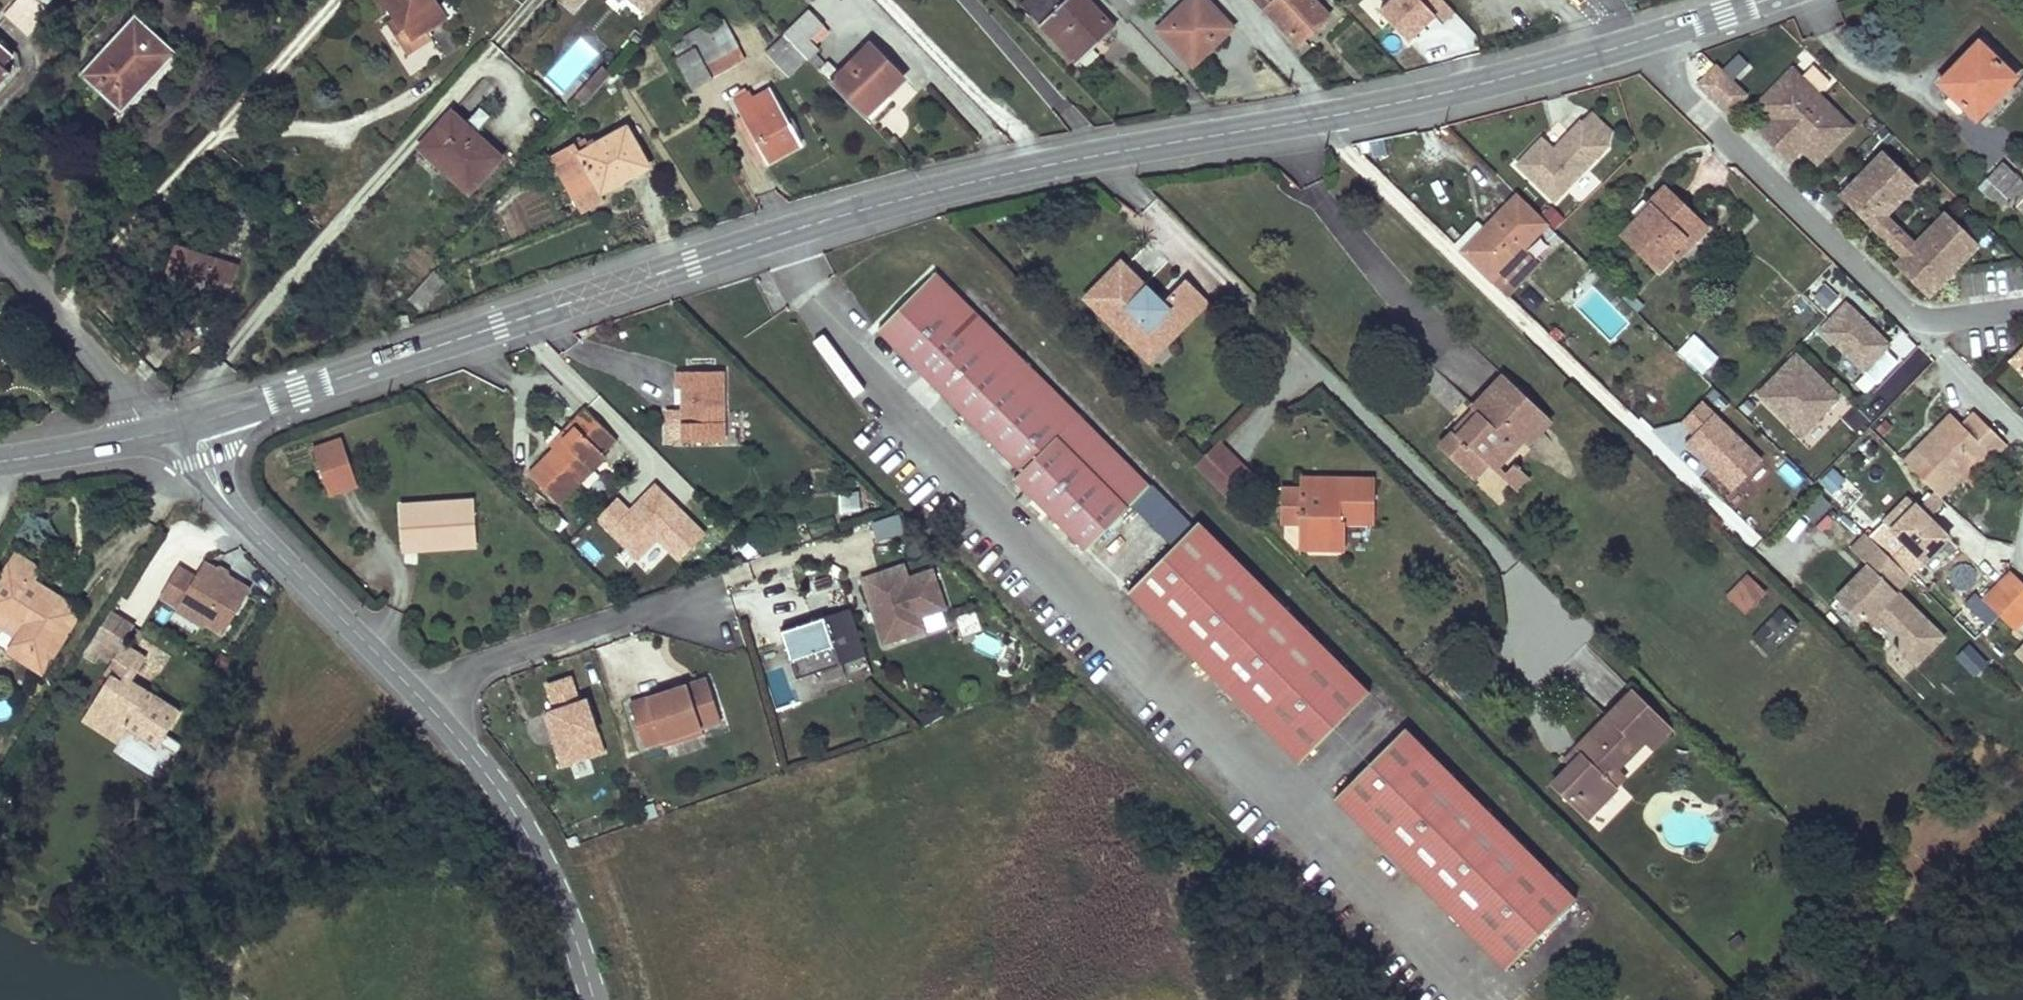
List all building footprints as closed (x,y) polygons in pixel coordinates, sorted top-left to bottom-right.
[(4,15),(28,37),(51,12),(38,0),(18,0),(4,15)] [(393,18),(409,42),(427,31),(447,17),(436,0),(382,0),(393,18)] [(575,17),(590,0),(556,0),(575,17)] [(643,19),(663,0),(619,0),(643,19)] [(1019,0),(1074,56),(1095,36),(1099,39),(1113,25),(1088,0),(1019,0)] [(1158,28),(1189,60),(1210,41),(1213,44),(1232,26),(1207,0),(1187,0),(1158,28)] [(1265,12),(1267,10),(1299,42),(1327,15),(1312,0),(1254,0),(1265,12)] [(1361,1),(1404,50),(1451,8),(1444,0),(1363,0),(1361,1)] [(808,12),(784,35),(808,58),(817,49),(809,40),(823,25),(808,12)] [(134,18),(81,73),(119,109),(170,54),(134,18)] [(393,18),(388,22),(408,54),(433,39),(427,31),(409,42),(393,18)] [(868,23),(860,32),(866,38),(875,30),(868,23)] [(1135,25),(1122,37),(1162,82),(1175,71),(1135,25)] [(730,30),(676,55),(690,87),(711,79),(710,77),(704,64),(738,48),(730,30)] [(784,35),(767,52),(790,76),(808,58),(784,35)] [(1,65),(12,54),(0,43),(0,67),(1,65)] [(828,64),(820,71),(865,117),(904,79),(869,45),(839,74),(828,64)] [(738,48),(704,64),(710,77),(744,62),(738,48)] [(1957,67),(1939,87),(1975,120),(2013,79),(1982,49),(1961,72),(1957,67)] [(610,73),(601,65),(574,95),(583,103),(610,73)] [(1793,71),(1758,107),(1773,121),(1781,114),(1795,128),(1822,100),(1818,96),(1831,84),(1814,67),(1801,79),(1793,71)] [(1717,68),(1699,86),(1722,108),(1739,90),(1717,68)] [(747,94),(733,102),(767,162),(802,145),(769,89),(751,99),(747,94)] [(1722,108),(1729,115),(1747,97),(1739,90),(1722,108)] [(1822,100),(1795,128),(1810,142),(1802,150),(1817,165),(1852,129),(1822,100)] [(450,112),(419,146),(469,191),(500,157),(450,112)] [(1610,133),(1590,113),(1581,123),(1601,142),(1610,133)] [(1760,134),(1775,149),(1795,128),(1781,114),(1773,121),(1760,134)] [(1553,203),(1607,148),(1601,142),(1581,123),(1552,152),(1541,141),(1516,166),(1553,203)] [(585,136),(552,153),(572,193),(596,182),(601,193),(647,168),(627,128),(591,146),(585,136)] [(1795,128),(1775,149),(1790,163),(1802,150),(1810,142),(1795,128)] [(1883,155),(1841,197),(1874,228),(1885,217),(1915,187),(1883,155)] [(1987,180),(2022,215),(2022,184),(2003,164),(1987,180)] [(1667,193),(1623,238),(1658,271),(1675,255),(1672,252),(1700,225),(1667,193)] [(1477,223),(1455,246),(1492,281),(1545,225),(1516,197),(1484,230),(1477,223)] [(1903,258),(1896,266),(1929,297),(1977,247),(1944,215),(1915,247),(1903,258)] [(1874,228),(1903,258),(1915,247),(1885,217),(1874,228)] [(1700,225),(1672,252),(1675,255),(1680,260),(1707,231),(1700,225)] [(172,246),(161,285),(179,290),(180,286),(228,299),(237,265),(172,246)] [(1124,268),(1091,301),(1136,347),(1141,343),(1155,357),(1209,303),(1188,282),(1163,307),(1124,268)] [(436,270),(410,298),(422,310),(448,282),(436,270)] [(937,276),(879,332),(948,401),(934,415),(950,430),(953,428),(974,448),(984,438),(1022,475),(1014,481),(1086,552),(1159,480),(971,292),(963,300),(937,276)] [(1818,334),(1860,372),(1891,342),(1845,302),(1818,334)] [(1155,357),(1141,343),(1136,347),(1154,364),(1212,307),(1209,303),(1155,357)] [(393,317),(396,329),(412,324),(408,313),(393,317)] [(1676,350),(1701,373),(1719,355),(1694,331),(1676,350)] [(2022,374),(2022,349),(2010,362),(2022,374)] [(1757,395),(1806,441),(1845,403),(1796,353),(1757,395)] [(719,441),(719,370),(670,371),(670,388),(677,388),(677,411),(677,441),(719,441)] [(1451,413),(1466,400),(1446,377),(1431,390),(1451,413)] [(1550,423),(1504,379),(1473,412),(1476,415),(1441,451),(1473,481),(1488,466),(1494,472),(1506,459),(1520,444),(1525,450),(1550,423)] [(1684,448),(1733,495),(1764,463),(1705,404),(1680,427),(1695,440),(1684,448)] [(559,506),(605,459),(601,455),(615,441),(584,411),(570,425),(574,429),(553,451),(528,476),(559,506)] [(677,441),(677,411),(668,411),(668,441),(677,441)] [(1905,462),(1941,496),(1962,476),(1972,486),(1997,461),(1994,457),(2007,446),(1976,415),(1964,427),(1940,450),(1929,439),(1905,462)] [(1929,439),(1940,450),(1964,427),(1952,416),(1929,439)] [(553,451),(574,429),(570,425),(549,447),(553,451)] [(354,486),(338,439),(312,448),(327,495),(354,486)] [(1197,471),(1228,501),(1251,478),(1221,448),(1197,471)] [(1531,484),(1506,459),(1494,472),(1519,496),(1531,484)] [(1832,471),(1819,484),(1831,495),(1843,482),(1832,471)] [(1338,480),(1301,479),(1301,489),(1338,490),(1338,480)] [(1374,480),(1338,480),(1338,490),(1301,489),(1281,489),(1280,523),(1299,524),(1299,537),(1314,549),(1344,549),(1344,524),(1374,524),(1374,480)] [(1935,491),(1917,510),(1928,520),(1945,502),(1935,491)] [(835,496),(836,515),(856,514),(854,495),(835,496)] [(617,497),(597,514),(634,557),(660,534),(652,524),(645,530),(617,497)] [(1893,557),(1890,561),(1909,579),(1948,539),(1936,527),(1928,520),(1917,510),(1907,499),(1883,524),(1892,533),(1905,546),(1893,557)] [(468,504),(396,508),(398,543),(470,540),(468,504)] [(1823,531),(1841,516),(1830,504),(1812,520),(1823,531)] [(878,541),(907,533),(901,512),(872,520),(878,541)] [(1367,693),(1196,523),(1127,593),(1298,762),(1367,693)] [(1314,549),(1299,537),(1299,549),(1314,549)] [(470,540),(398,543),(398,550),(471,546),(470,540)] [(39,570),(17,556),(10,568),(32,583),(39,570)] [(198,572),(177,562),(158,601),(227,635),(253,581),(205,558),(198,572)] [(10,568),(0,584),(0,613),(25,630),(20,638),(10,654),(42,674),(79,613),(32,583),(10,568)] [(856,581),(877,646),(918,632),(914,620),(939,612),(926,573),(902,581),(898,568),(856,581)] [(1835,602),(1917,671),(1947,643),(1869,568),(1835,602)] [(808,583),(812,594),(828,589),(824,577),(808,583)] [(1982,603),(2012,632),(2010,635),(2018,644),(2022,639),(2022,629),(2020,626),(2022,622),(2022,594),(2006,578),(1982,603)] [(1762,593),(1747,579),(1731,596),(1744,610),(1762,593)] [(1749,636),(1767,655),(1799,624),(1780,606),(1749,636)] [(978,609),(957,614),(961,634),(982,630),(978,609)] [(775,633),(790,680),(860,658),(844,610),(775,633)] [(80,701),(91,709),(106,719),(103,725),(119,736),(123,729),(157,751),(181,715),(149,694),(141,706),(127,696),(148,661),(127,647),(138,629),(110,612),(56,699),(74,710),(80,701)] [(0,613),(0,624),(20,638),(25,630),(0,613)] [(974,649),(999,652),(1001,636),(976,633),(974,649)] [(1970,641),(1953,654),(1973,678),(1989,665),(1970,641)] [(550,737),(558,762),(599,749),(582,698),(575,701),(567,676),(544,683),(552,707),(546,710),(555,736),(550,737)] [(626,702),(639,745),(657,739),(695,727),(716,721),(702,678),(626,702)] [(1665,729),(1629,692),(1573,750),(1578,755),(1567,767),(1550,784),(1565,800),(1571,793),(1589,810),(1613,786),(1611,784),(1620,774),(1613,768),(1639,741),(1647,748),(1665,729)] [(106,719),(91,709),(84,721),(115,741),(119,736),(103,725),(106,719)] [(541,711),(550,737),(555,736),(546,710),(541,711)] [(1573,898),(1402,728),(1333,797),(1504,967),(1573,898)] [(1578,755),(1573,750),(1562,761),(1567,767),(1578,755)] [(1589,810),(1571,793),(1565,800),(1582,817),(1589,810)]
